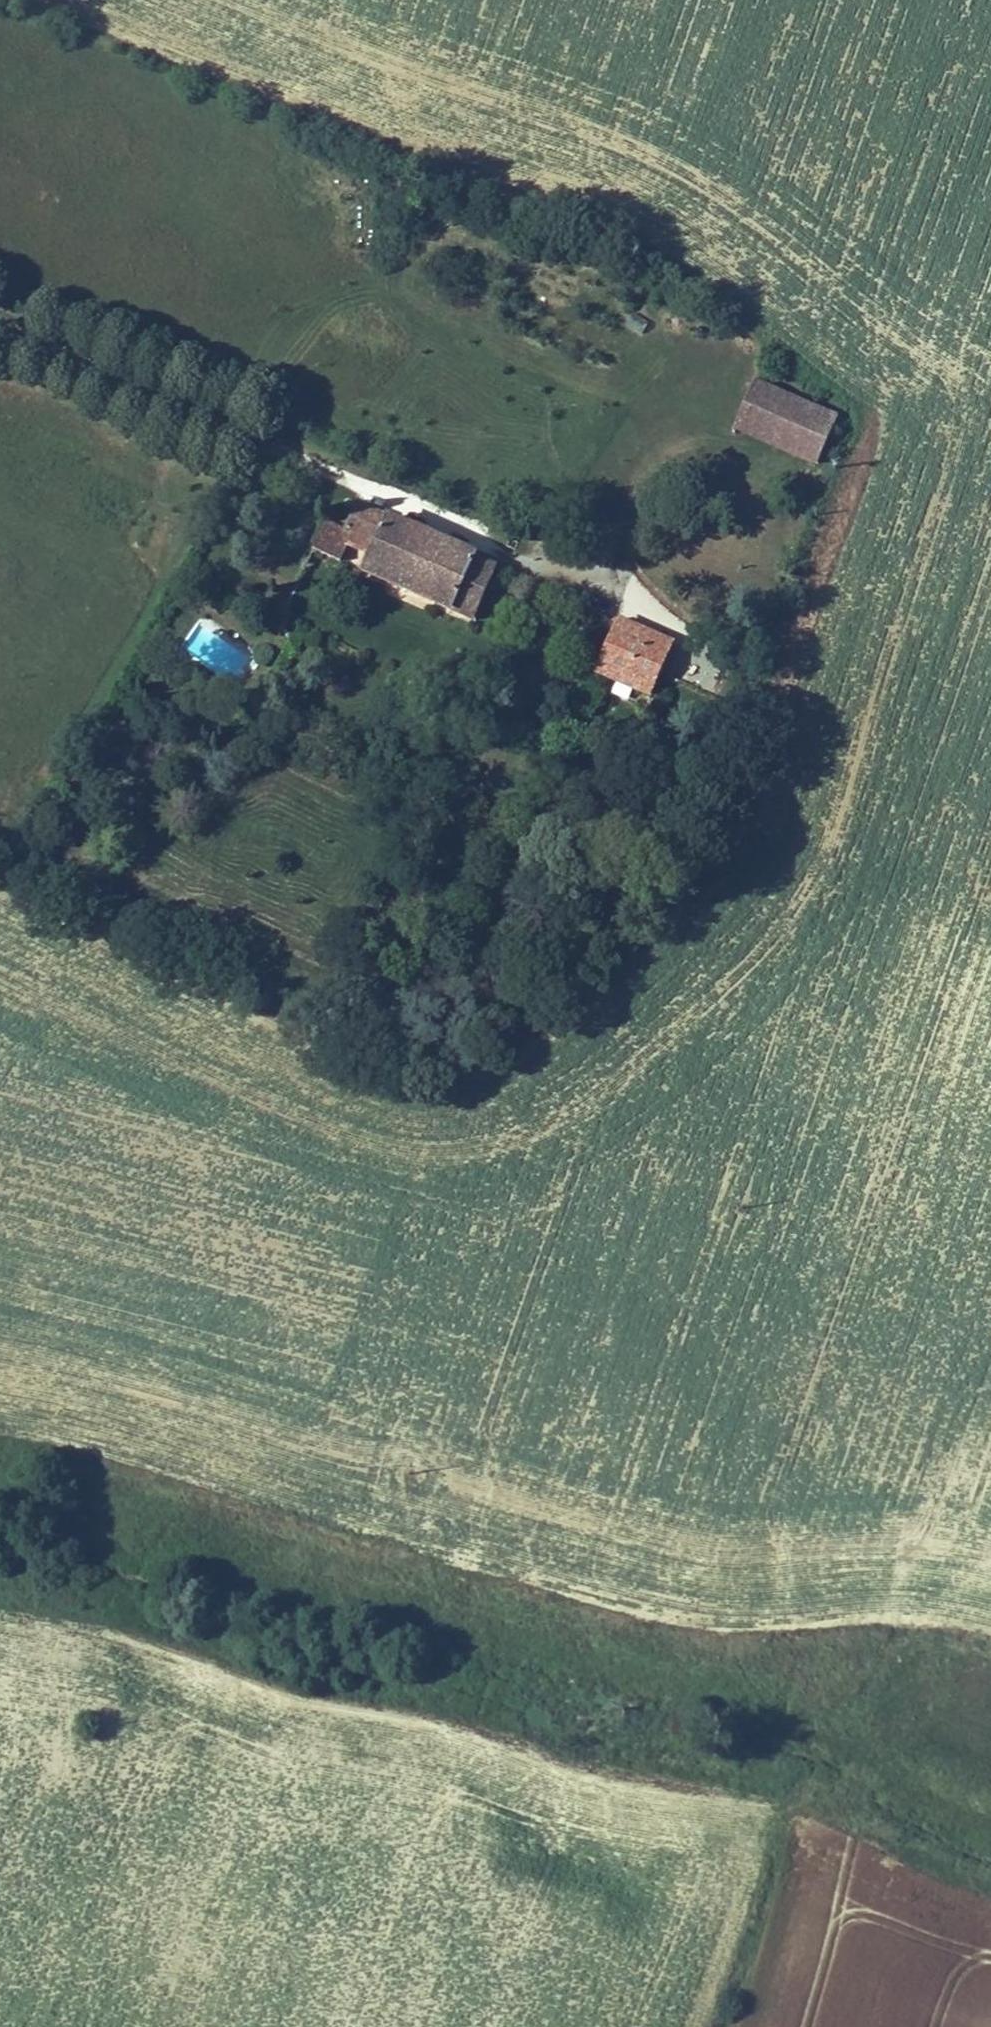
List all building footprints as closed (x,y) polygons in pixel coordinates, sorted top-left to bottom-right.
[(757,372),(738,419),(827,455),(846,409),(757,372)] [(372,545),(381,528),(354,516),(344,533),(372,545)] [(372,545),(353,582),(472,636),(493,588),(474,579),(477,571),(381,528),(372,545)] [(338,567),(352,544),(320,531),(308,555),(338,567)] [(673,664),(613,639),(594,685),(653,711),(673,664)]
